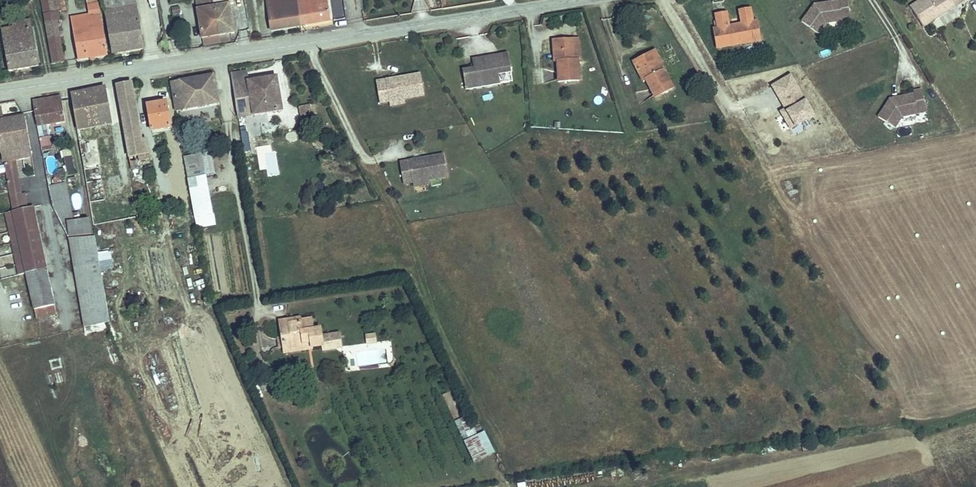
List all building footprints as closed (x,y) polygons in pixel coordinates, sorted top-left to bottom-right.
[(61,0),(52,0),(53,10),(62,9),(61,0)] [(110,56),(142,51),(134,9),(132,9),(130,0),(100,0),(110,56)] [(247,11),(255,10),(253,0),(245,0),(247,11)] [(265,3),(269,33),(299,28),(295,1),(295,0),(281,0),(265,3)] [(329,24),(326,7),(325,0),(299,0),(295,1),(299,28),(329,24)] [(848,0),(837,0),(825,2),(826,4),(822,5),(821,2),(815,3),(803,20),(819,32),(826,21),(842,19),(842,13),(849,12),(848,0)] [(954,5),(962,0),(917,0),(909,5),(922,25),(954,5)] [(209,2),(198,4),(199,11),(196,12),(202,52),(217,50),(215,38),(210,9),(209,2)] [(210,9),(215,38),(233,36),(228,6),(210,9)] [(85,9),(87,17),(99,15),(97,7),(85,9)] [(752,7),(741,9),(744,23),(755,21),(752,7)] [(743,42),(762,38),(758,20),(755,21),(744,23),(740,23),(740,26),(735,27),(734,25),(731,25),(729,11),(718,13),(720,27),(715,28),(719,46),(737,43),(737,38),(742,37),(743,42)] [(101,28),(99,15),(87,17),(71,19),(70,34),(101,28)] [(58,66),(52,24),(43,25),(49,67),(58,66)] [(105,57),(101,28),(70,34),(74,62),(105,57)] [(9,29),(0,30),(0,51),(4,75),(35,70),(28,30),(10,32),(9,29)] [(579,38),(580,59),(586,59),(588,59),(587,37),(579,38)] [(586,80),(586,59),(580,59),(579,38),(558,39),(560,61),(563,60),(563,81),(586,80)] [(651,52),(662,72),(665,70),(668,67),(659,49),(651,52)] [(476,67),(465,69),(468,88),(507,81),(504,69),(514,67),(511,51),(501,53),(501,56),(496,57),(495,54),(475,58),(476,67)] [(675,89),(665,70),(662,72),(651,52),(631,63),(643,85),(649,82),(657,98),(675,89)] [(514,67),(504,69),(507,81),(516,80),(514,67)] [(783,107),(779,110),(790,128),(815,113),(791,72),(770,84),(783,107)] [(389,79),(379,81),(383,101),(392,100),(405,97),(425,94),(422,73),(406,76),(406,79),(389,82),(389,79)] [(248,84),(246,75),(230,78),(237,121),(281,113),(276,80),(248,84)] [(174,115),(215,109),(210,80),(169,86),(174,115)] [(144,143),(140,143),(130,87),(114,90),(127,160),(147,157),(144,143)] [(890,96),(878,114),(895,125),(902,113),(918,110),(917,104),(925,102),(921,87),(913,88),(914,91),(900,94),(901,96),(897,97),(896,95),(890,96)] [(68,98),(74,133),(93,130),(107,128),(105,110),(103,93),(68,98)] [(61,125),(56,100),(31,104),(35,129),(61,125)] [(150,134),(169,131),(164,104),(145,107),(150,134)] [(296,120),(310,118),(308,108),(294,110),(296,120)] [(33,214),(26,215),(23,198),(19,198),(13,164),(29,161),(22,121),(0,125),(0,124),(0,170),(2,179),(5,199),(8,213),(9,218),(12,236),(13,238),(15,250),(17,261),(19,272),(21,283),(44,279),(42,269),(40,257),(38,245),(36,233),(33,214)] [(50,134),(39,136),(41,151),(53,149),(50,134)] [(184,134),(177,135),(179,147),(186,146),(184,134)] [(242,152),(251,150),(248,136),(239,137),(242,152)] [(103,191),(95,143),(79,145),(86,193),(103,191)] [(273,154),(272,143),(260,144),(261,156),(273,154)] [(73,148),(63,149),(63,173),(74,173),(73,148)] [(113,148),(105,150),(107,162),(115,160),(113,148)] [(403,162),(407,183),(416,181),(429,179),(450,176),(446,155),(430,158),(431,161),(414,164),(413,161),(403,162)] [(128,160),(130,169),(137,168),(135,159),(128,160)] [(180,163),(184,184),(201,181),(197,160),(180,163)] [(74,181),(66,182),(67,190),(75,189),(74,181)] [(201,181),(184,184),(188,204),(204,201),(201,181)] [(58,209),(66,208),(60,188),(53,190),(58,209)] [(60,218),(68,216),(66,208),(58,209),(60,218)] [(12,236),(9,218),(2,220),(5,237),(12,236)] [(87,221),(66,224),(69,239),(89,236),(87,221)] [(5,239),(7,251),(15,250),(13,238),(5,239)] [(92,238),(66,241),(70,269),(96,264),(92,238)] [(7,251),(9,262),(17,261),(15,250),(7,251)] [(9,262),(11,274),(19,272),(17,261),(9,262)] [(11,274),(13,284),(21,283),(19,272),(11,274)] [(29,328),(52,324),(44,279),(21,283),(29,328)] [(291,324),(279,326),(285,352),(311,347),(313,352),(325,350),(323,339),(322,332),(314,333),(312,323),(301,324),(302,326),(292,328),(291,324)] [(323,339),(325,350),(327,354),(343,351),(341,336),(323,339)] [(313,352),(311,347),(285,352),(286,357),(313,352)] [(473,461),(495,451),(485,429),(475,433),(467,417),(455,422),(473,461)]
